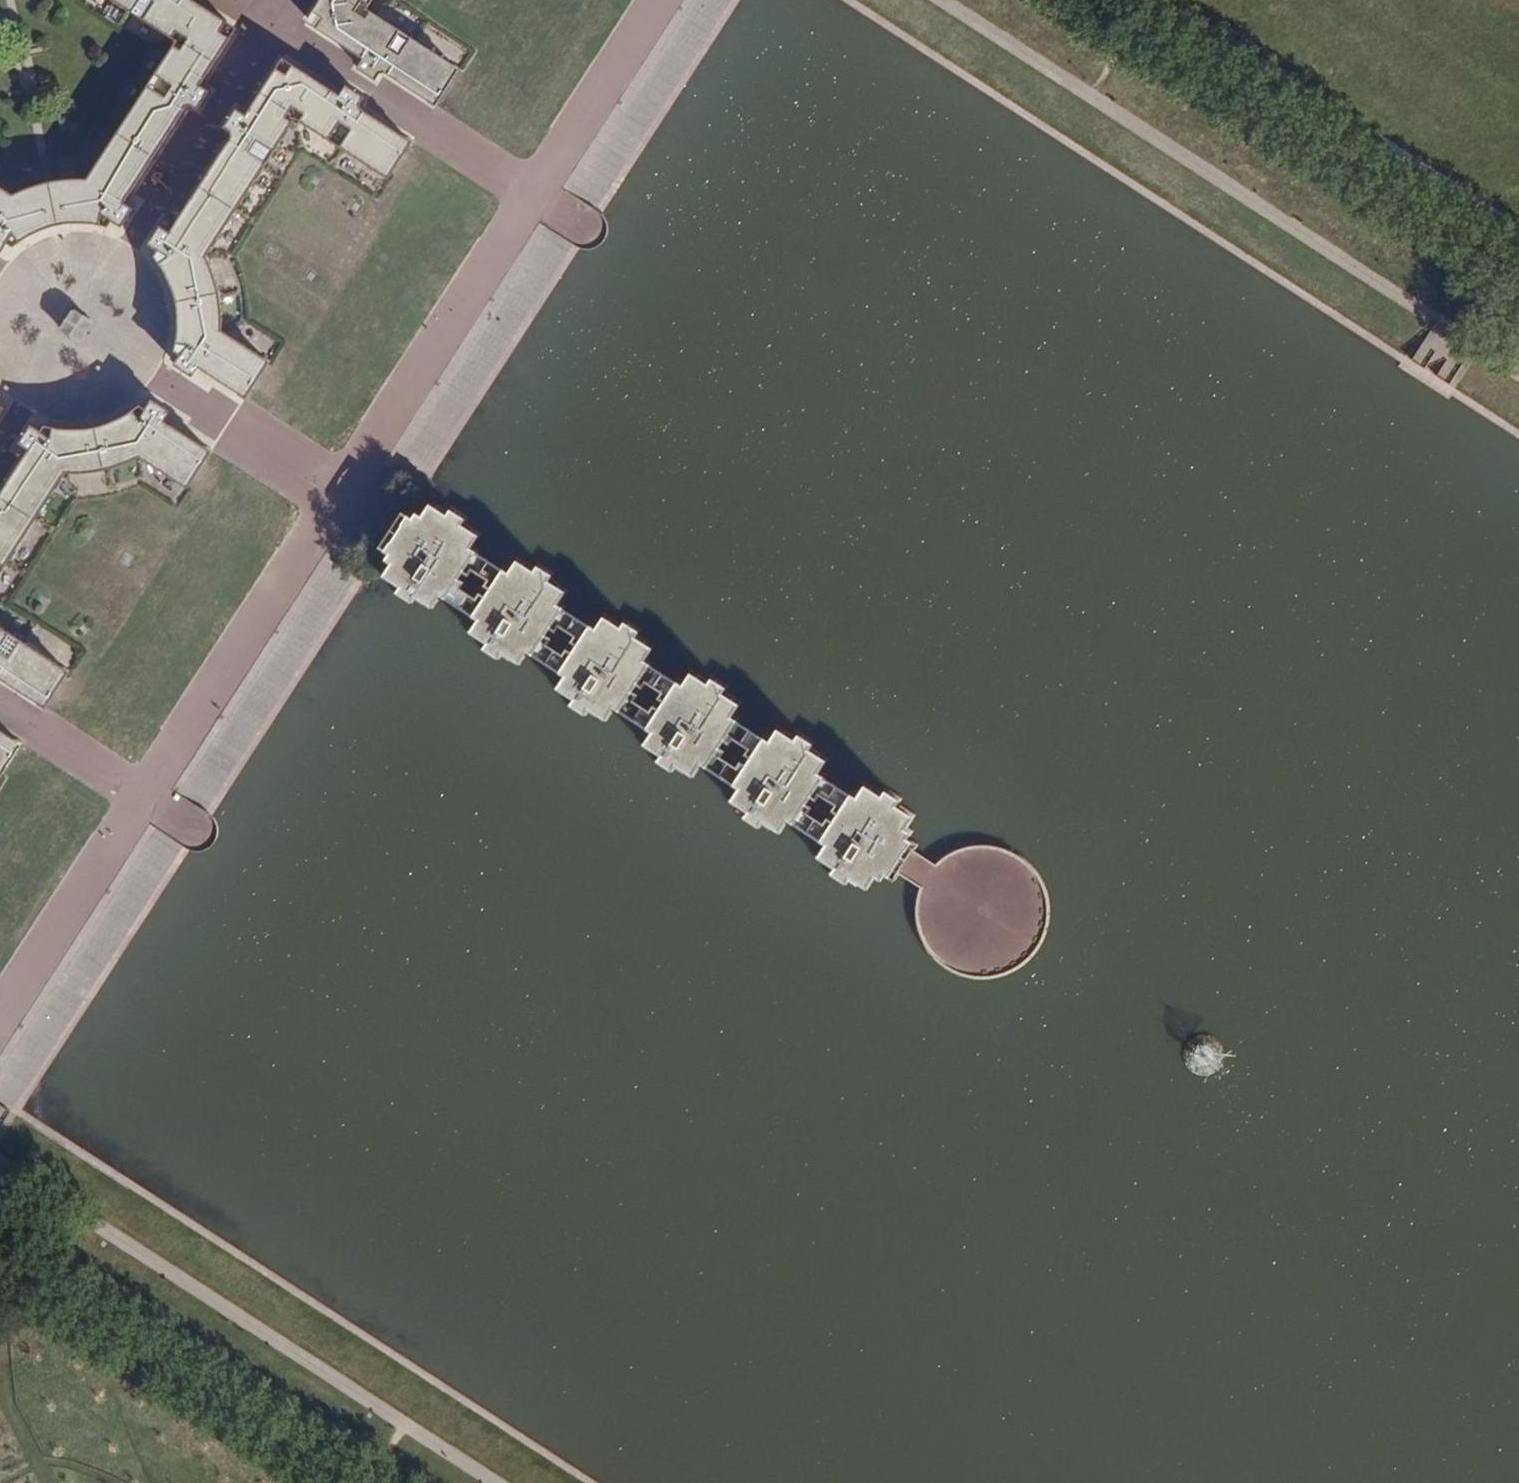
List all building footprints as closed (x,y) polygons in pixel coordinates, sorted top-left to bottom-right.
[(183,43),(88,188),(77,188),(66,189),(73,235),(97,234),(112,237),(118,230),(128,237),(141,217),(129,211),(196,108),(207,114),(220,94),(210,88),(237,42),(227,35),(234,22),(199,0),(119,0),(183,43)] [(374,17),(385,0),(332,0),(321,18),(332,25),(324,36),(372,66),(365,77),(386,90),(392,79),(447,115),(471,80),(374,17)] [(351,100),(304,70),(296,81),(286,75),(257,120),(246,114),(234,133),(244,140),(177,243),(168,237),(156,255),(166,262),(160,269),(170,283),(176,295),(182,316),(183,339),(183,341),(180,357),(184,359),(176,370),(196,382),(203,372),(258,407),(284,369),(230,335),(228,317),(226,301),(219,278),(215,269),(308,125),(402,184),(425,149),(372,113),(378,102),(358,90),(351,100)] [(2,237),(0,242),(0,251),(11,259),(19,248),(28,254),(39,247),(61,238),(50,193),(37,197),(27,202),(0,185),(0,236),(2,237)] [(73,235),(66,189),(64,190),(50,193),(61,238),(67,236),(73,235)] [(102,323),(92,316),(80,318),(70,334),(70,339),(72,343),(85,352),(95,349),(103,335),(103,329),(102,323)] [(0,373),(0,419),(8,425),(20,405),(9,398),(12,393),(1,374),(0,373)] [(158,396),(151,408),(148,405),(129,417),(111,424),(98,426),(82,427),(60,423),(56,429),(46,422),(34,441),(44,447),(0,514),(0,596),(82,472),(96,472),(113,470),(130,465),(146,458),(200,493),(224,455),(170,421),(178,408),(158,396)] [(446,512),(430,502),(422,514),(416,510),(412,516),(404,511),(393,529),(380,548),(387,552),(382,559),(389,563),(381,576),(396,586),(392,592),(412,605),(416,599),(433,610),(441,598),(458,571),(471,550),(481,535),(467,526),(471,519),(451,505),(446,512)] [(532,567),(515,556),(505,572),(491,593),(474,619),(466,632),(483,643),(479,648),(498,661),(502,654),(519,665),(527,653),(544,627),(558,606),(568,591),(550,579),(554,572),(536,561),(532,567)] [(618,623),(601,613),(591,628),(578,649),(561,675),(552,688),(568,699),(565,704),(585,717),(589,711),(607,723),(615,710),(631,684),(645,663),(655,648),(637,636),(642,629),(622,616),(618,623)] [(2,677),(58,713),(81,677),(0,624),(0,680),(2,677)] [(705,680),(688,669),(678,684),(664,706),(647,731),(639,745),(655,755),(651,760),(671,773),(675,768),(692,779),(701,766),(717,740),(731,719),(741,703),(724,692),(729,685),(710,673),(705,680)] [(792,736),(775,725),(765,740),(751,762),(734,788),(726,801),(742,811),(738,817),(757,829),(761,824),(778,835),(787,822),(803,796),(817,774),(827,759),(810,748),(815,741),(796,729),(792,736)] [(9,784),(33,747),(0,726),(0,778),(9,784)] [(878,790),(861,779),(851,796),(837,818),(820,843),(812,857),(829,867),(825,873),(845,886),(849,881),(865,891),(873,879),(879,882),(883,876),(892,882),(897,873),(904,862),(911,851),(917,842),(908,837),(912,830),(907,826),(915,813),(898,802),(901,797),(881,785),(878,790)] [(1000,850),(987,848),(980,848),(960,852),(948,858),(937,867),(928,877),(922,889),(919,902),(918,916),(920,930),(925,942),(937,959),(947,968),(960,974),(973,977),(986,978),(1006,974),(1013,971),(1024,963),(1034,954),(1044,937),(1048,923),(1048,909),(1046,896),(1041,883),(1029,867),(1013,855),(1000,850)]
